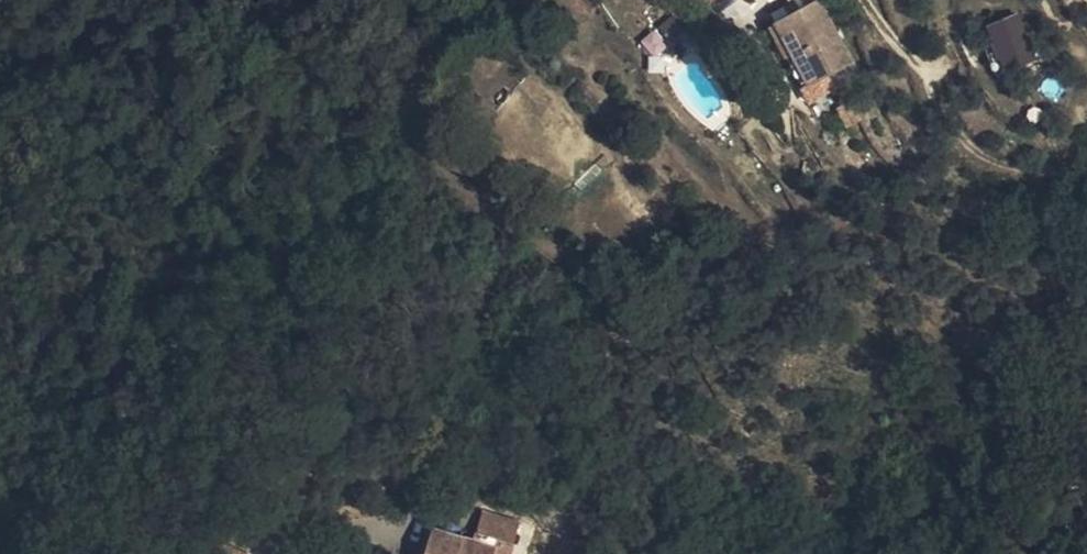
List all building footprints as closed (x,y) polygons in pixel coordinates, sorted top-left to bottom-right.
[(796,12),(771,26),(803,87),(848,62),(815,0),(790,0),(796,12)] [(1016,15),(986,26),(1004,71),(1034,59),(1016,15)] [(519,523),(482,511),(473,540),(432,528),(423,553),(494,553),(498,540),(512,544),(519,523)]
